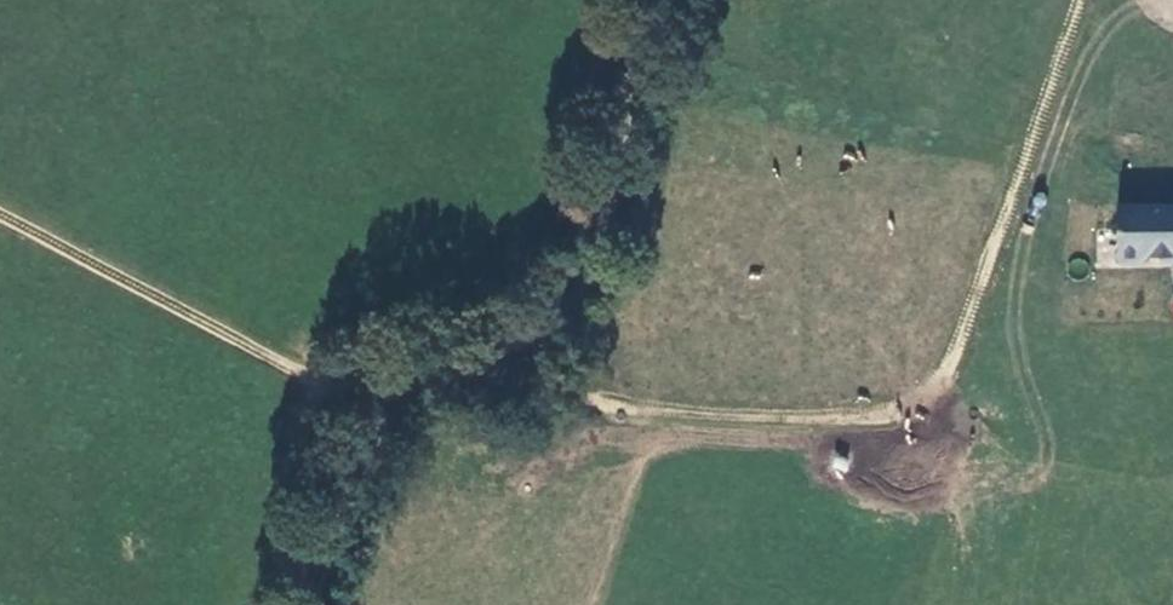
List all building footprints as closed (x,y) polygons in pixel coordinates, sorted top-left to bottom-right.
[(1126,214),(1127,271),(1152,271),(1157,265),(1172,264),(1172,213),(1126,214)]
